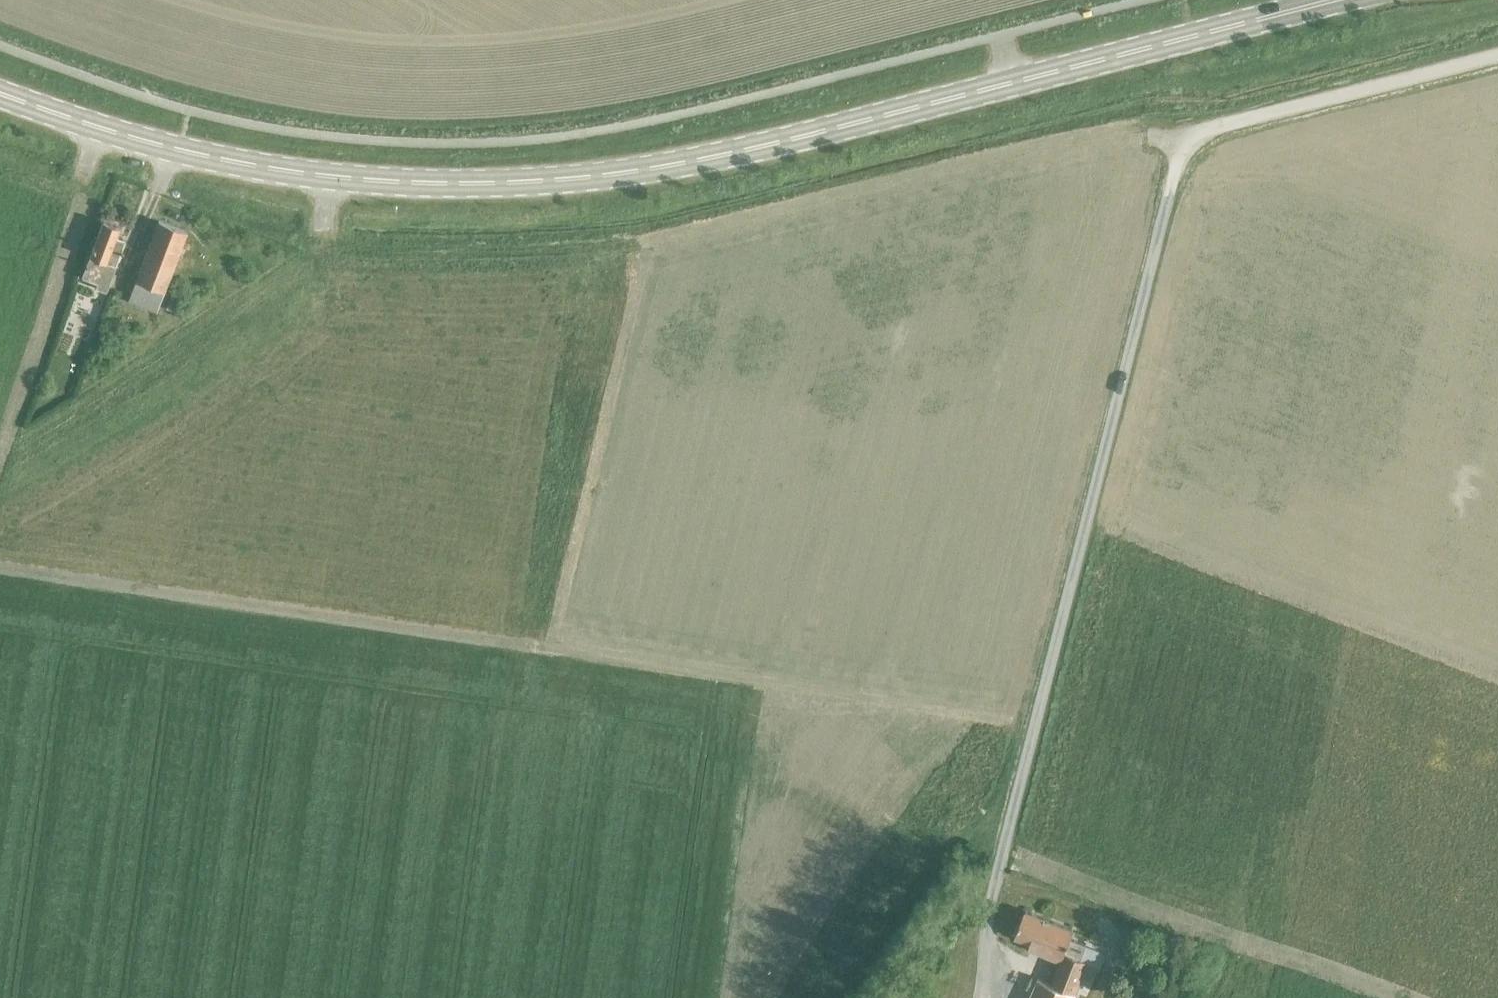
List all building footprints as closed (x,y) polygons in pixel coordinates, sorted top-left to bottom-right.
[(105,291),(125,239),(116,235),(119,226),(103,220),(81,276),(97,282),(95,287),(105,291)] [(156,310),(186,231),(158,220),(127,300),(156,310)] [(1059,960),(1050,983),(1037,977),(1028,997),(1074,997),(1076,993),(1075,993),(1087,961),(1080,958),(1086,944),(1071,938),(1074,929),(1025,911),(1015,937),(1030,943),(1028,948),(1059,960)]
